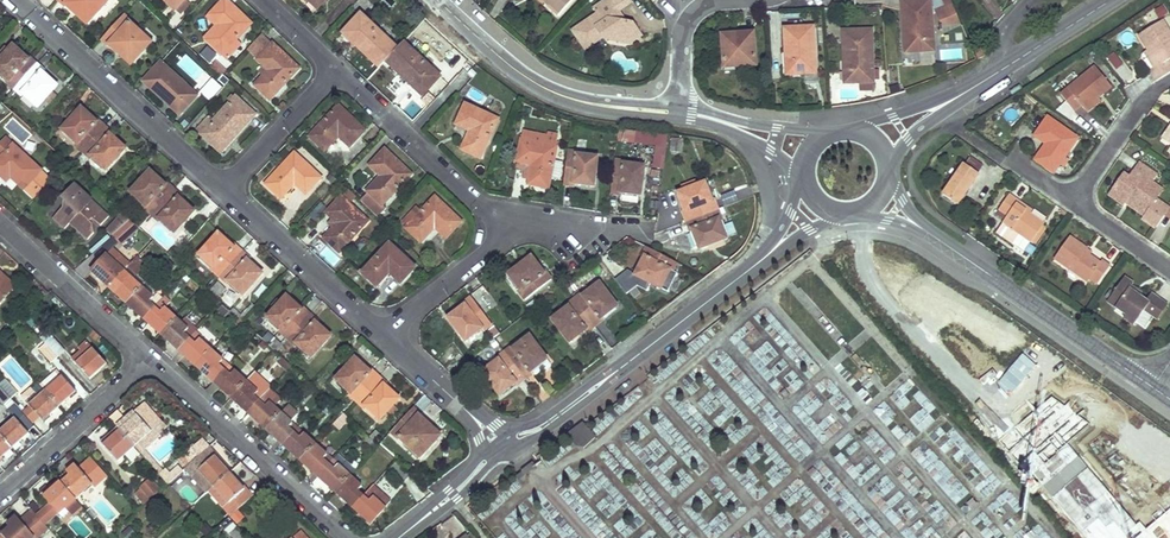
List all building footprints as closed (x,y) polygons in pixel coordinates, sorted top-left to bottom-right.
[(83,13),(90,20),(106,3),(103,0),(59,0),(64,5),(65,4),(72,10),(75,6),(83,13)] [(173,10),(182,0),(162,0),(173,10)] [(173,10),(177,14),(188,3),(185,0),(182,0),(173,10)] [(206,41),(220,54),(236,37),(249,23),(224,0),(222,0),(208,15),(220,26),(206,41)] [(546,3),(544,6),(558,18),(574,0),(543,0),(546,3)] [(619,15),(633,5),(630,0),(609,0),(595,9),(599,15),(574,32),(588,52),(606,39),(609,41),(616,36),(629,37),(633,45),(646,37),(636,23),(623,21),(619,15)] [(119,47),(126,53),(133,60),(150,42),(129,23),(130,21),(123,15),(100,39),(108,45),(109,44),(116,51),(119,47)] [(220,26),(208,15),(205,18),(215,27),(203,38),(206,41),(220,26)] [(379,67),(385,61),(396,49),(360,15),(343,33),(379,67)] [(1162,20),(1138,36),(1147,51),(1156,67),(1152,69),(1149,71),(1154,82),(1169,73),(1169,70),(1166,63),(1169,60),(1169,33),(1162,20)] [(816,73),(813,27),(785,29),(788,75),(816,73)] [(875,81),(873,30),(845,31),(847,82),(875,81)] [(754,33),(744,34),(744,38),(723,39),(725,66),(756,64),(754,33)] [(268,99),(297,69),(271,43),(270,45),(262,36),(249,50),(257,58),(256,59),(267,70),(253,85),(268,99)] [(616,36),(609,41),(633,45),(629,37),(616,36)] [(236,37),(220,54),(225,58),(241,42),(236,37)] [(396,49),(385,61),(422,96),(439,77),(403,42),(396,49)] [(171,56),(196,80),(206,69),(182,45),(171,56)] [(36,65),(28,58),(27,59),(13,46),(8,51),(0,60),(0,73),(8,80),(7,81),(15,89),(36,65)] [(8,51),(5,48),(0,53),(0,60),(8,51)] [(917,51),(918,65),(935,64),(934,50),(917,51)] [(1147,51),(1143,53),(1152,69),(1156,67),(1147,51)] [(142,80),(161,97),(179,114),(197,95),(160,61),(142,80)] [(43,71),(36,65),(15,89),(9,96),(11,97),(17,90),(22,95),(23,94),(38,107),(56,86),(42,73),(43,71)] [(1111,88),(1094,67),(1059,96),(1073,113),(1080,107),(1083,110),(1097,99),(1111,88)] [(1097,99),(1083,110),(1086,114),(1100,103),(1097,99)] [(203,136),(219,151),(253,115),(237,100),(213,126),(204,135),(203,136)] [(470,131),(461,149),(480,158),(498,121),(464,105),(455,124),(470,131)] [(324,152),(337,138),(349,148),(364,132),(337,107),(309,138),(324,152)] [(83,151),(105,127),(98,121),(96,123),(81,109),(75,116),(71,120),(62,129),(78,144),(76,145),(83,151)] [(1077,140),(1047,118),(1034,137),(1046,146),(1053,151),(1049,159),(1051,160),(1044,169),(1053,175),(1059,166),(1061,167),(1067,160),(1065,158),(1077,140)] [(213,126),(205,119),(197,128),(204,135),(213,126)] [(1161,139),(1165,142),(1169,135),(1169,126),(1161,139)] [(106,170),(125,149),(111,136),(112,134),(105,127),(83,151),(90,158),(92,156),(106,170)] [(529,179),(528,183),(548,188),(558,138),(523,132),(517,161),(519,162),(532,164),(529,179)] [(664,170),(666,135),(621,132),(620,145),(653,147),(651,169),(664,170)] [(6,173),(10,178),(23,189),(40,171),(5,138),(0,144),(0,177),(1,178),(6,173)] [(681,142),(672,141),(672,152),(680,153),(681,142)] [(1053,151),(1046,146),(1035,163),(1044,169),(1051,160),(1049,159),(1053,151)] [(410,174),(384,150),(369,167),(380,177),(367,192),(369,193),(361,202),(378,218),(386,210),(382,206),(410,174)] [(573,183),(593,186),(596,158),(576,155),(576,152),(567,150),(562,184),(572,185),(573,183)] [(280,198),(294,183),(305,194),(320,178),(294,153),(265,184),(280,198)] [(620,191),(641,194),(644,167),(623,164),(624,161),(614,160),(610,193),(620,195),(620,191)] [(532,164),(519,162),(517,167),(525,169),(522,178),(529,179),(532,164)] [(979,172),(965,162),(943,193),(958,203),(979,172)] [(861,183),(861,164),(845,164),(845,183),(861,183)] [(1140,164),(1134,172),(1128,180),(1123,176),(1109,195),(1124,206),(1125,205),(1129,200),(1148,213),(1156,201),(1152,197),(1150,187),(1153,183),(1157,177),(1140,164)] [(151,214),(173,190),(165,183),(164,185),(150,172),(131,192),(145,205),(143,207),(151,214)] [(6,173),(1,178),(6,183),(10,178),(6,173)] [(699,248),(726,239),(719,220),(721,219),(715,201),(712,202),(706,183),(679,192),(686,211),(683,213),(689,231),(693,229),(699,248)] [(1156,201),(1164,190),(1153,183),(1150,187),(1152,197),(1156,201)] [(174,233),(194,212),(179,198),(180,197),(173,190),(151,214),(158,221),(160,219),(174,233)] [(355,197),(349,191),(344,196),(350,202),(355,197)] [(1021,200),(1011,193),(1000,208),(1008,214),(1003,221),(1019,233),(1032,242),(1046,223),(1031,212),(1019,203),(1021,200)] [(68,223),(86,239),(93,232),(91,223),(88,220),(92,216),(100,224),(107,216),(84,194),(75,194),(71,198),(67,194),(62,199),(61,206),(51,218),(63,228),(68,223)] [(332,229),(323,238),(339,253),(367,221),(341,197),(326,213),(331,218),(337,223),(332,229)] [(422,242),(429,235),(436,227),(447,238),(462,222),(435,197),(407,228),(422,242)] [(1033,209),(1021,200),(1019,203),(1031,212),(1033,209)] [(1125,205),(1145,217),(1148,213),(1129,200),(1125,205)] [(337,223),(331,218),(326,224),(332,229),(337,223)] [(1012,243),(1019,233),(1003,221),(996,231),(1012,243)] [(125,240),(136,229),(130,223),(119,234),(125,240)] [(219,276),(241,252),(234,246),(232,247),(218,234),(199,255),(214,268),(213,270),(219,276)] [(1102,261),(1100,263),(1090,257),(1084,253),(1087,249),(1069,237),(1054,259),(1096,287),(1110,266),(1102,261)] [(115,247),(109,242),(89,262),(95,268),(115,247)] [(377,288),(384,281),(390,275),(401,285),(416,269),(390,244),(362,274),(377,288)] [(92,271),(110,287),(125,271),(125,268),(116,260),(121,254),(122,253),(116,247),(115,247),(95,268),(92,271)] [(179,252),(174,247),(168,254),(170,256),(173,258),(179,252)] [(660,288),(669,270),(671,271),(675,262),(646,248),(642,255),(644,257),(635,275),(660,288)] [(1090,257),(1093,253),(1087,249),(1084,253),(1090,257)] [(243,295),(262,274),(247,261),(248,259),(241,252),(219,276),(227,283),(228,281),(243,295)] [(127,268),(131,263),(121,254),(116,260),(125,268),(125,271),(127,268)] [(509,274),(520,289),(518,291),(525,299),(551,278),(545,271),(543,273),(531,257),(509,274)] [(136,273),(144,264),(138,259),(130,267),(136,273)] [(127,268),(125,271),(142,286),(145,284),(127,268)] [(110,287),(127,303),(142,286),(125,271),(110,287)] [(0,273),(0,278),(13,290),(16,287),(0,273)] [(1132,283),(1124,277),(1105,306),(1123,318),(1121,321),(1132,328),(1143,312),(1157,321),(1168,305),(1151,294),(1146,301),(1139,297),(1128,290),(1130,286),(1132,283)] [(13,290),(0,278),(0,305),(13,290)] [(159,302),(163,298),(146,282),(145,284),(142,286),(159,302)] [(217,298),(221,294),(225,289),(217,282),(209,291),(217,298)] [(575,299),(594,325),(602,319),(601,317),(617,306),(600,283),(584,295),(583,293),(575,299)] [(127,303),(144,318),(159,302),(142,286),(127,303)] [(1142,293),(1130,286),(1128,290),(1139,297),(1142,293)] [(487,311),(495,305),(481,287),(474,292),(487,311)] [(195,299),(198,302),(201,305),(209,297),(203,291),(195,299)] [(287,338),(309,314),(302,308),(300,310),(285,296),(267,317),(282,330),(280,332),(287,338)] [(465,340),(481,328),(483,330),(491,324),(471,297),(463,303),(465,305),(448,317),(465,340)] [(587,331),(594,325),(575,299),(567,304),(569,306),(552,319),(569,341),(585,329),(587,331)] [(144,318),(161,334),(176,317),(159,302),(144,318)] [(311,357),(320,346),(330,336),(315,323),(316,321),(309,314),(287,338),(295,345),(297,343),(311,357)] [(1136,326),(1144,332),(1153,321),(1145,315),(1136,326)] [(161,334),(179,350),(190,338),(184,332),(188,329),(176,317),(161,334)] [(53,338),(48,333),(42,338),(46,343),(53,338)] [(504,352),(525,379),(532,373),(531,371),(547,359),(530,336),(514,348),(512,346),(504,352)] [(46,343),(58,357),(64,352),(53,338),(46,343)] [(179,350),(197,366),(212,350),(199,338),(195,343),(190,338),(179,350)] [(267,344),(275,352),(281,345),(274,338),(267,344)] [(82,351),(72,359),(89,379),(102,368),(101,366),(106,362),(94,348),(93,350),(87,342),(80,349),(82,351)] [(51,363),(58,357),(46,343),(39,350),(45,356),(51,363)] [(197,366),(214,382),(225,369),(229,365),(212,350),(197,366)] [(516,385),(525,379),(504,352),(496,358),(498,360),(482,372),(499,395),(515,383),(516,385)] [(287,371),(291,366),(283,358),(278,363),(287,371)] [(355,401),(378,376),(371,370),(368,372),(354,358),(336,379),(350,392),(348,395),(355,401)] [(214,382),(232,398),(247,382),(235,370),(230,374),(225,369),(214,382)] [(232,398),(248,413),(263,396),(271,388),(254,373),(247,382),(232,398)] [(75,389),(63,376),(46,391),(59,406),(72,395),(71,393),(75,389)] [(379,420),(398,399),(383,385),(385,383),(378,376),(355,401),(363,408),(364,406),(379,420)] [(11,399),(18,393),(6,379),(0,384),(0,386),(11,399)] [(11,399),(0,386),(0,400),(4,405),(11,399)] [(47,417),(59,406),(46,391),(29,406),(41,419),(45,416),(46,417),(47,417)] [(248,413),(266,429),(281,413),(263,396),(248,413)] [(120,429),(135,447),(163,422),(145,402),(128,418),(130,420),(120,429)] [(340,404),(334,411),(340,416),(343,413),(341,412),(344,408),(340,404)] [(932,423),(923,406),(910,413),(919,430),(932,423)] [(420,458),(436,439),(422,426),(425,422),(418,415),(419,414),(412,408),(390,432),(397,439),(399,438),(420,458)] [(266,429),(284,445),(298,429),(281,413),(266,429)] [(13,448),(24,438),(22,435),(27,431),(15,418),(0,431),(0,434),(13,448)] [(566,434),(571,440),(576,446),(584,447),(596,437),(586,426),(582,422),(566,434)] [(110,438),(107,436),(101,442),(118,462),(135,447),(120,429),(110,438)] [(284,445),(300,460),(315,444),(298,429),(284,445)] [(13,448),(0,434),(0,459),(13,448)] [(369,437),(365,440),(374,448),(378,445),(369,437)] [(199,440),(206,448),(208,446),(201,438),(199,440)] [(191,461),(206,448),(199,440),(184,453),(191,461)] [(300,460),(318,476),(329,465),(324,459),(327,455),(315,444),(300,460)] [(214,486),(230,472),(219,459),(217,461),(206,448),(191,461),(185,467),(207,492),(214,486)] [(355,470),(338,455),(333,460),(350,475),(355,470)] [(93,484),(95,486),(108,475),(92,458),(79,469),(75,464),(75,465),(73,463),(67,468),(69,470),(68,470),(71,473),(61,482),(76,499),(93,484)] [(329,465),(318,476),(336,492),(350,475),(333,460),(329,465)] [(518,481),(536,467),(532,462),(526,467),(521,471),(522,472),(515,477),(518,481)] [(402,482),(409,475),(396,463),(389,470),(402,482)] [(241,484),(230,472),(214,486),(229,502),(243,489),(239,485),(240,484),(241,484)] [(336,492),(353,507),(363,496),(358,491),(362,486),(350,475),(336,492)] [(140,487),(150,497),(159,488),(149,478),(140,487)] [(76,499),(61,482),(51,490),(46,485),(39,492),(41,494),(59,514),(66,508),(76,499)] [(392,500),(374,484),(363,496),(353,507),(371,524),(392,500)] [(83,506),(76,499),(66,508),(72,515),(83,506)] [(17,516),(10,522),(12,525),(2,534),(6,537),(32,537),(33,537),(37,537),(48,528),(32,510),(21,520),(17,516)] [(119,537),(121,537),(133,537),(136,534),(126,527),(119,537)] [(236,527),(228,534),(232,537),(245,537),(236,527)]
